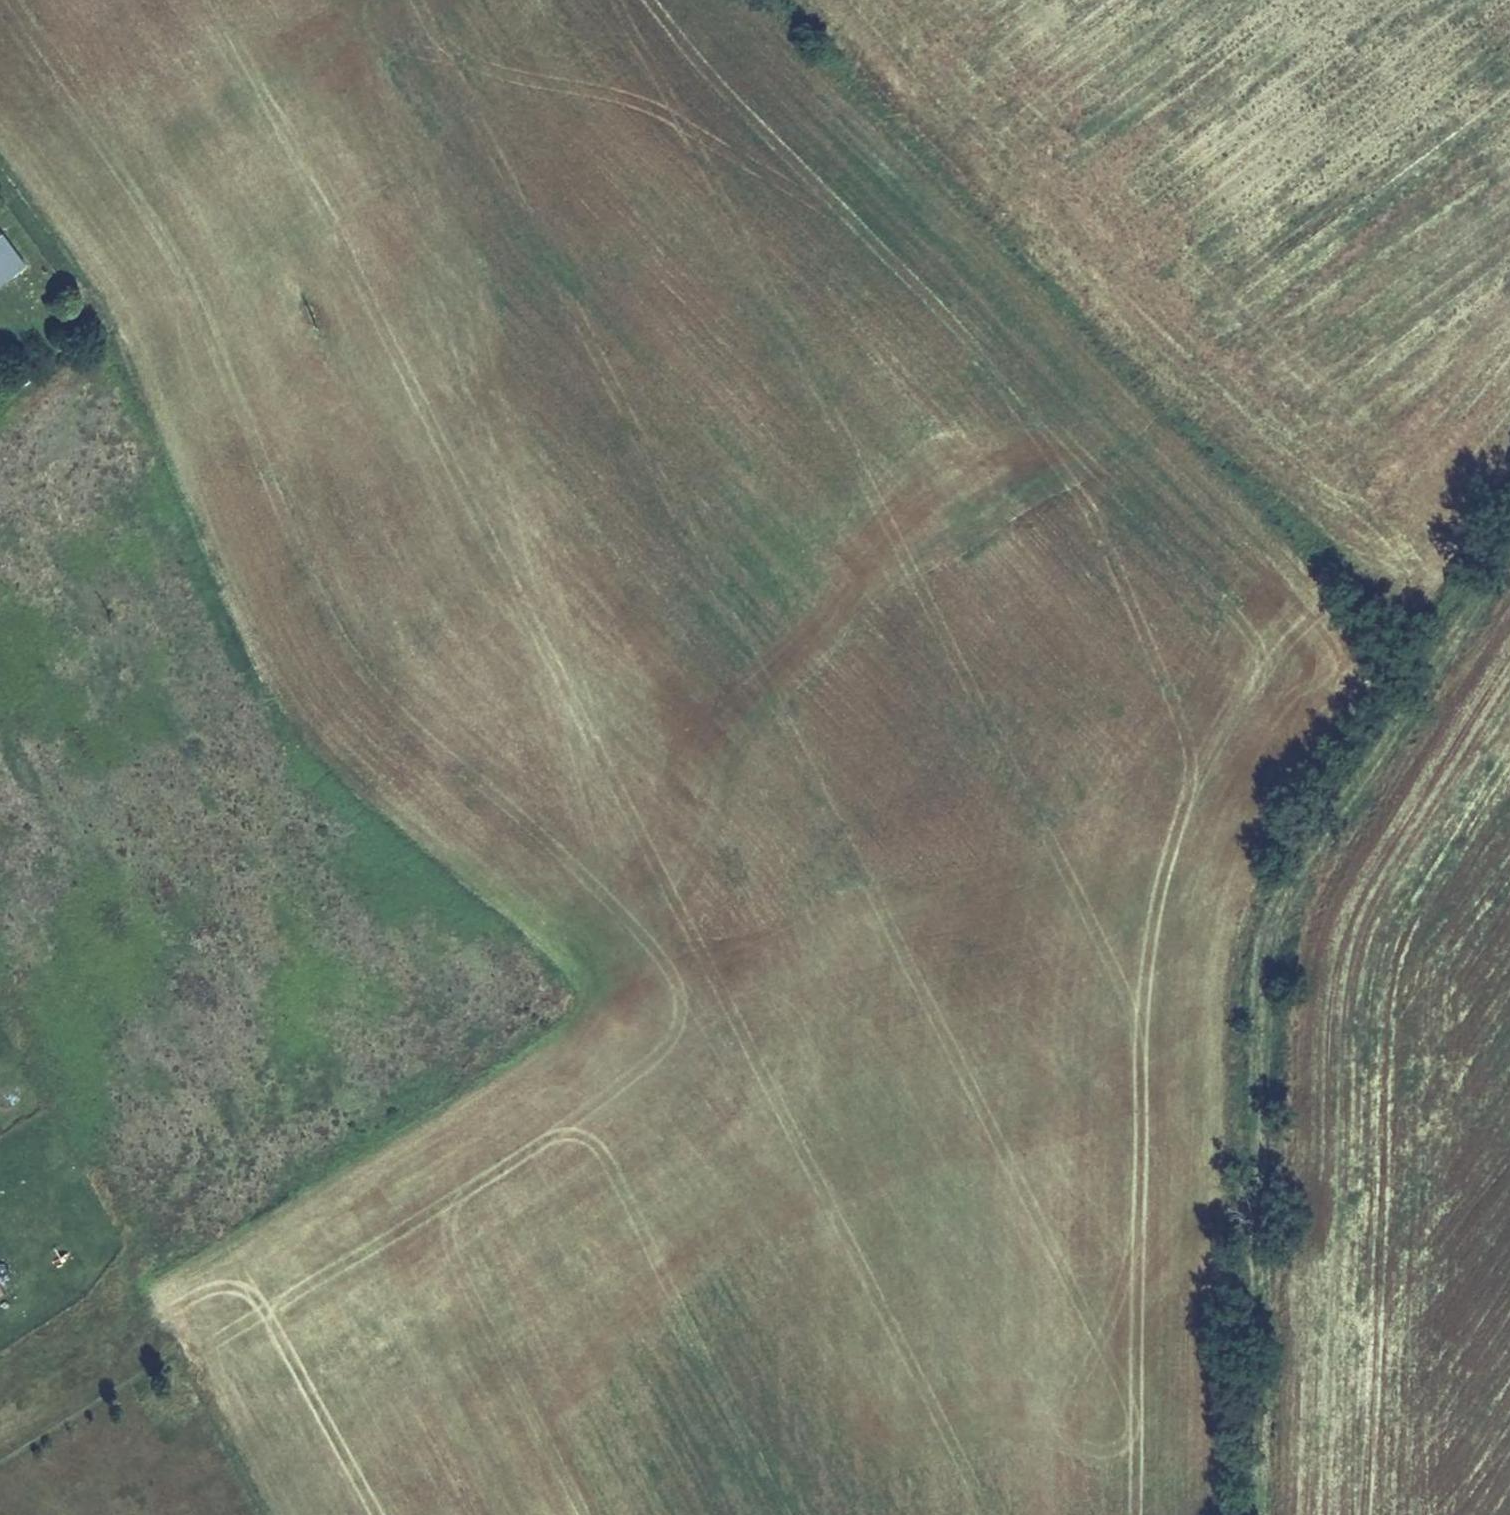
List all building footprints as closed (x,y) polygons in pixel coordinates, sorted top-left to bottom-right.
[(0,245),(0,263),(8,257),(0,245)]
